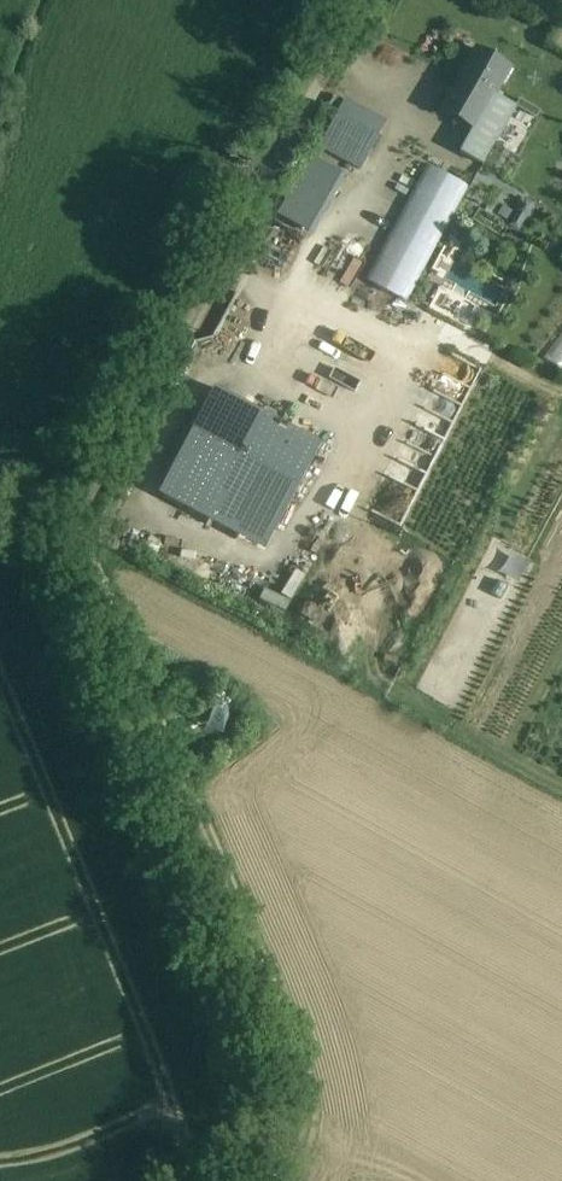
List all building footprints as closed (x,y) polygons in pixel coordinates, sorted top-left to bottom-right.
[(478,50),(443,112),(475,129),(462,153),(484,166),(517,107),(496,95),(511,69),(478,50)] [(345,101),(331,129),(372,151),(387,123),(345,101)] [(372,151),(331,129),(321,148),(362,170),(372,151)] [(310,233),(342,176),(312,160),(280,216),(310,233)] [(470,188),(428,165),(366,280),(408,303),(470,188)] [(199,387),(148,497),(259,548),(268,528),(278,533),(320,443),(199,387)]
